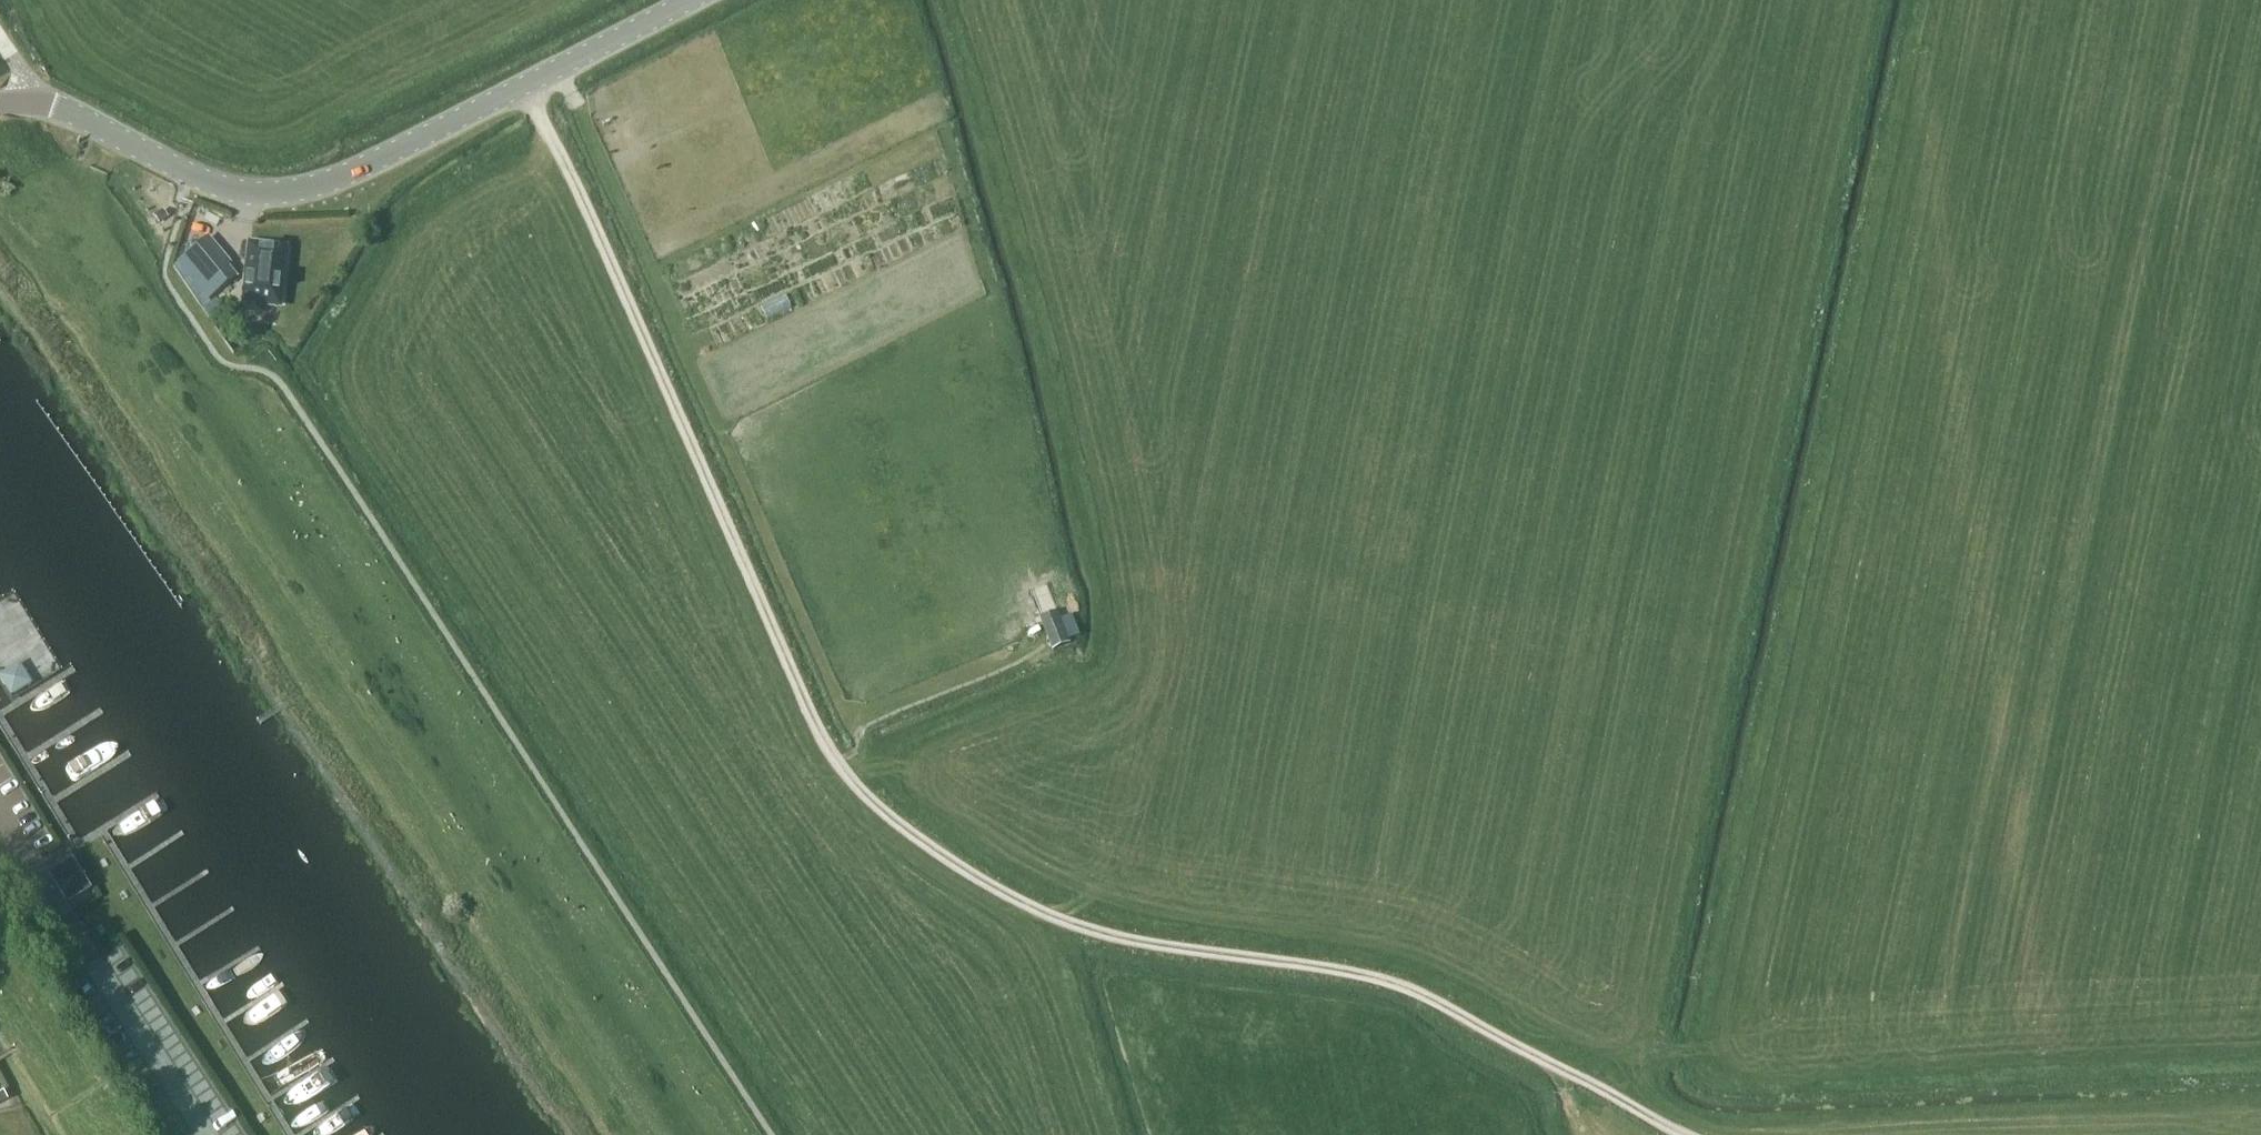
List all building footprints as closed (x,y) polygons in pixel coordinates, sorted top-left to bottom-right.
[(228,266),(205,239),(185,257),(208,284),(228,266)] [(285,248),(250,244),(247,275),(248,275),(244,304),(278,307),(281,279),(282,279),(285,248)] [(215,297),(207,286),(194,295),(202,306),(215,297)] [(1054,617),(1035,625),(1047,655),(1066,647),(1054,617)] [(32,683),(20,663),(0,675),(0,678),(11,696),(32,683)] [(68,902),(83,892),(93,886),(74,856),(49,871),(51,874),(68,902)]
